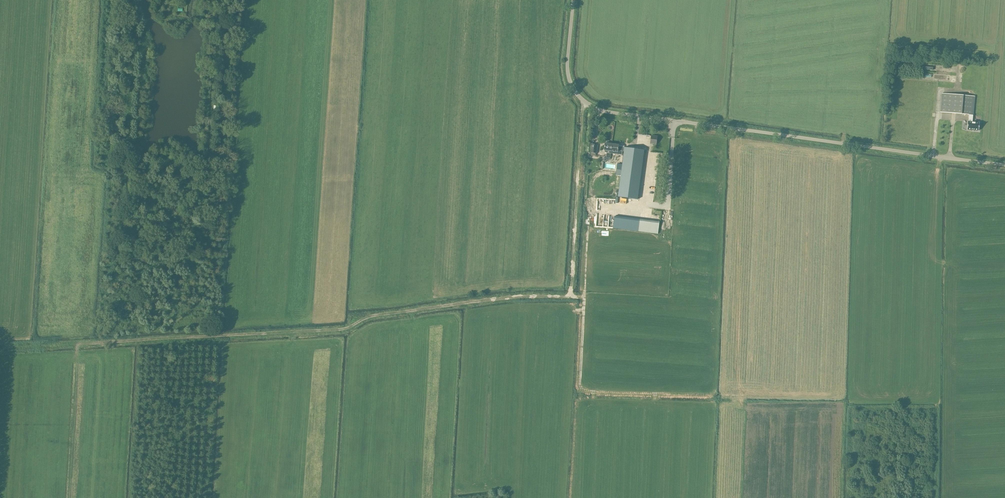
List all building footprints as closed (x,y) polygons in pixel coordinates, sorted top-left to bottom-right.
[(942,93),(940,112),(969,115),(973,115),(975,95),(942,93)] [(967,121),(967,130),(978,131),(979,122),(972,122),(973,115),(969,115),(968,121),(967,121)] [(611,153),(621,155),(622,151),(624,151),(624,147),(618,146),(619,145),(612,144),(611,153)] [(624,151),(618,195),(638,198),(644,149),(624,146),(624,147),(624,151)] [(637,232),(657,233),(657,220),(638,219),(637,232)]
